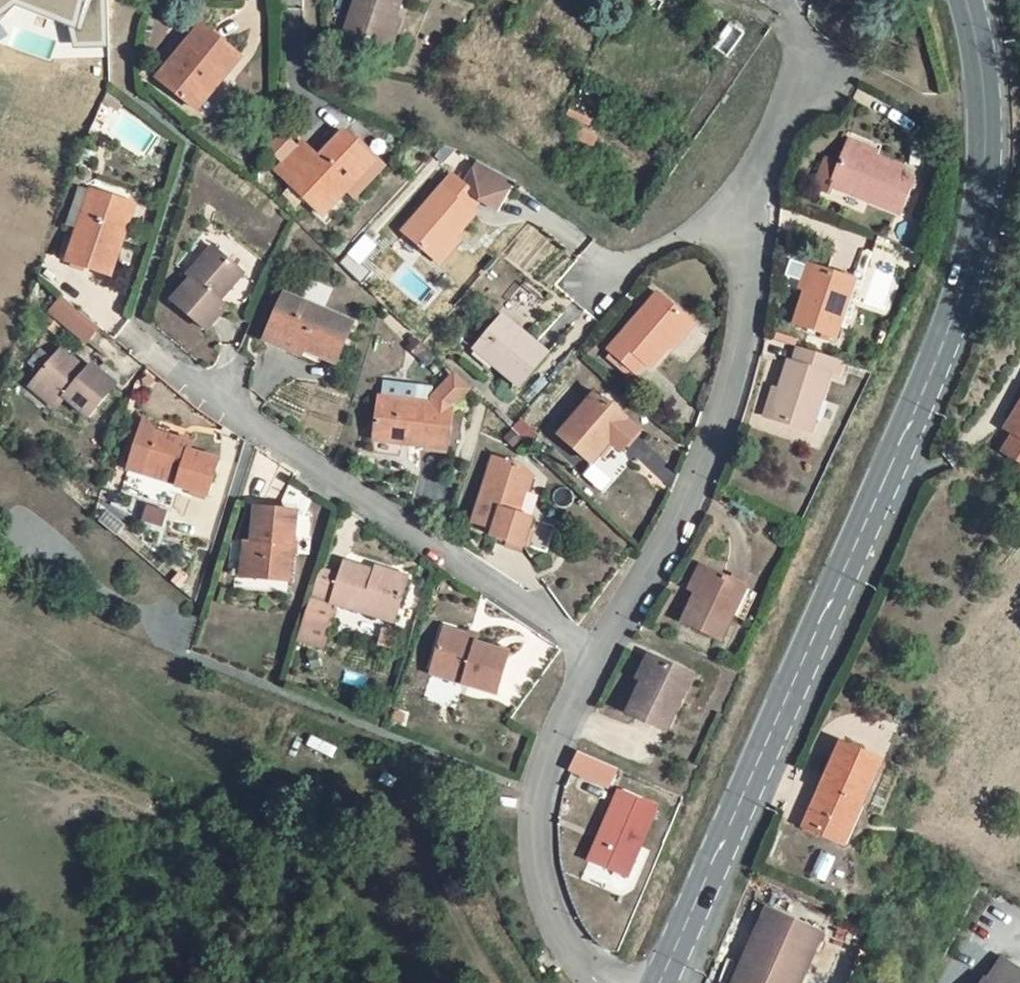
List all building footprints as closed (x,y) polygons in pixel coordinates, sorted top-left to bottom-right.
[(344,34),(385,48),(394,19),(401,0),(356,0),(344,34)] [(400,21),(394,19),(385,48),(390,50),(400,21)] [(201,26),(157,79),(190,105),(202,90),(208,95),(239,57),(201,26)] [(724,26),(711,47),(726,58),(739,36),(724,26)] [(514,70),(506,85),(517,91),(526,76),(514,70)] [(202,90),(190,105),(196,110),(208,95),(202,90)] [(301,142),(276,170),(322,216),(345,191),(353,198),(384,166),(360,142),(357,146),(342,132),(317,158),(301,142)] [(875,152),(848,142),(846,147),(872,157),(875,152)] [(824,160),(814,189),(829,194),(832,187),(901,215),(915,179),(900,173),(902,168),(872,157),(846,147),(839,166),(824,160)] [(402,233),(437,265),(456,244),(452,240),(473,216),(470,212),(479,202),(497,211),(513,181),(478,162),(464,186),(452,175),(402,233)] [(126,202),(90,191),(66,262),(110,276),(122,239),(115,237),(126,202)] [(133,204),(126,202),(115,237),(122,239),(133,204)] [(212,246),(186,275),(191,278),(170,301),(205,332),(227,307),(220,300),(243,272),(212,246)] [(807,264),(799,289),(805,291),(813,266),(807,264)] [(855,280),(813,266),(805,291),(793,325),(835,339),(842,316),(855,280)] [(862,283),(855,280),(842,316),(850,318),(862,283)] [(389,285),(382,293),(393,304),(400,295),(389,285)] [(657,292),(607,351),(635,376),(646,364),(651,369),(670,346),(690,322),(657,292)] [(352,323),(284,294),(268,329),(304,345),(303,350),(335,364),(352,323)] [(414,306),(400,295),(393,304),(406,316),(414,306)] [(98,326),(62,296),(50,310),(86,340),(98,326)] [(501,315),(473,349),(519,387),(547,353),(501,315)] [(690,322),(670,346),(674,349),(694,325),(690,322)] [(85,371),(60,349),(38,375),(62,396),(88,417),(115,386),(91,364),(85,371)] [(833,361),(796,349),(792,362),(787,361),(777,390),(769,418),(810,432),(833,361)] [(62,396),(38,375),(29,386),(53,407),(62,396)] [(447,449),(452,407),(465,393),(450,378),(432,398),(431,405),(413,402),(416,387),(382,382),(380,398),(378,398),(373,435),(408,440),(407,445),(447,449)] [(432,389),(416,387),(413,402),(431,405),(432,398),(432,389)] [(773,388),(764,416),(769,418),(777,390),(773,388)] [(611,442),(619,449),(637,428),(595,391),(557,435),(591,465),(611,442)] [(1001,429),(1010,435),(999,453),(1019,466),(1019,399),(1001,429)] [(218,460),(188,451),(191,443),(155,433),(145,418),(123,491),(171,507),(178,485),(207,494),(218,460)] [(408,440),(373,435),(372,440),(407,445),(408,440)] [(522,466),(492,457),(472,523),(493,530),(491,537),(523,547),(532,518),(517,513),(524,492),(527,493),(532,476),(522,466)] [(173,477),(145,468),(143,474),(171,483),(173,477)] [(296,511),(254,508),(248,578),(289,582),(296,511)] [(251,545),(244,544),(240,578),(248,578),(251,545)] [(338,575),(319,569),(311,596),(297,640),(321,647),(336,604),(393,623),(407,582),(343,562),(338,575)] [(708,568),(698,564),(686,590),(695,594),(708,568)] [(746,587),(708,568),(695,594),(681,623),(720,642),(733,616),(745,589),(746,587)] [(756,594),(745,589),(733,616),(744,621),(756,594)] [(478,639),(443,629),(432,665),(464,676),(462,684),(496,695),(509,654),(477,644),(478,639)] [(648,654),(637,679),(641,681),(653,657),(648,654)] [(692,675),(653,657),(641,681),(626,714),(665,733),(692,675)] [(464,676),(432,665),(429,673),(462,684),(464,676)] [(880,763),(840,745),(820,789),(822,790),(817,802),(815,801),(803,827),(837,843),(855,804),(860,807),(880,763)] [(657,808),(617,791),(587,861),(627,878),(657,808)] [(860,807),(855,804),(837,843),(843,846),(860,807)] [(586,863),(582,872),(618,887),(622,878),(586,863)] [(733,982),(799,982),(821,934),(766,910),(733,982)] [(985,982),(986,982),(1019,982),(1019,981),(1019,972),(999,959),(985,982)]
